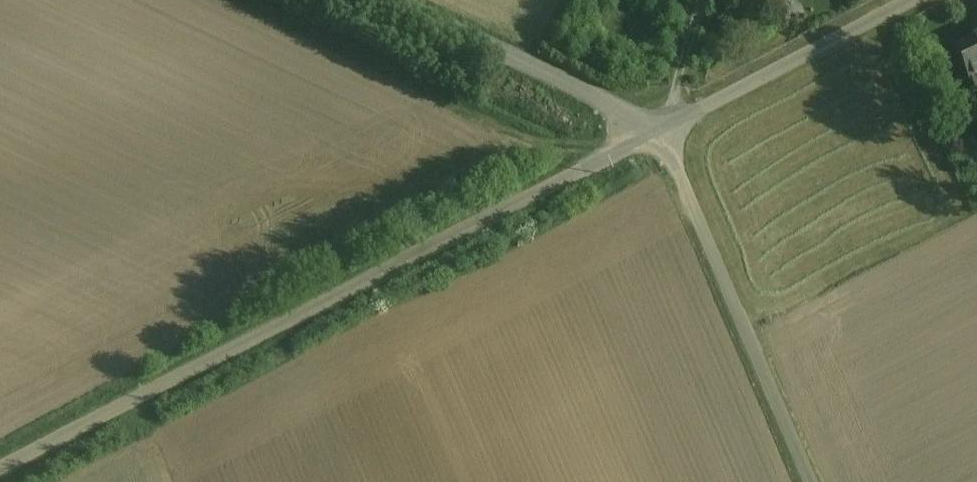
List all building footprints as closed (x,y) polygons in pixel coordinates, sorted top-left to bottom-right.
[(954,50),(969,81),(976,77),(976,39),(954,50)]
